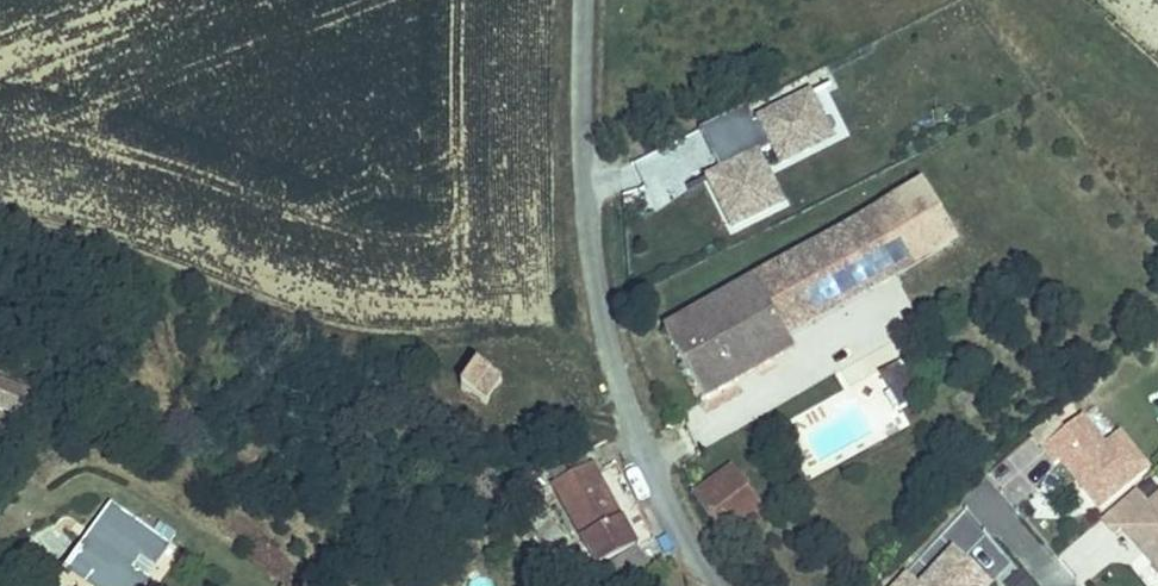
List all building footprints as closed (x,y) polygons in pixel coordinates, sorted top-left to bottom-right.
[(751,107),(698,134),(714,164),(726,158),(732,170),(720,176),(709,182),(735,231),(783,206),(758,158),(774,150),(782,166),(809,152),(801,136),(823,124),(809,97),(759,123),(751,107)] [(831,140),(823,124),(801,136),(809,152),(831,140)] [(732,170),(726,158),(714,164),(720,176),(732,170)] [(694,314),(660,333),(702,400),(794,345),(787,335),(950,238),(916,181),(694,314)] [(902,357),(880,371),(902,404),(923,390),(902,357)] [(477,361),(459,388),(486,404),(504,377),(477,361)] [(1044,448),(1068,429),(1055,414),(1032,433),(1044,448)] [(1099,508),(1148,469),(1120,435),(1105,446),(1082,417),(1068,429),(1044,448),(1042,450),(1055,465),(1061,461),(1099,508)] [(731,464),(695,491),(728,534),(763,507),(731,464)] [(594,466),(556,486),(598,560),(636,539),(594,466)] [(1148,505),(1134,490),(1101,519),(1114,534),(1121,528),(1143,553),(1149,553),(1155,560),(1154,566),(1157,571),(1157,496),(1148,505)] [(47,585),(135,585),(121,576),(133,561),(143,567),(158,546),(103,509),(47,585)] [(241,563),(254,546),(250,544),(237,560),(241,563)] [(660,568),(638,548),(614,573),(627,585),(643,585),(660,568)] [(991,584),(954,548),(919,585),(905,572),(892,585),(989,585),(991,584)] [(484,577),(474,585),(491,585),(484,577)]
